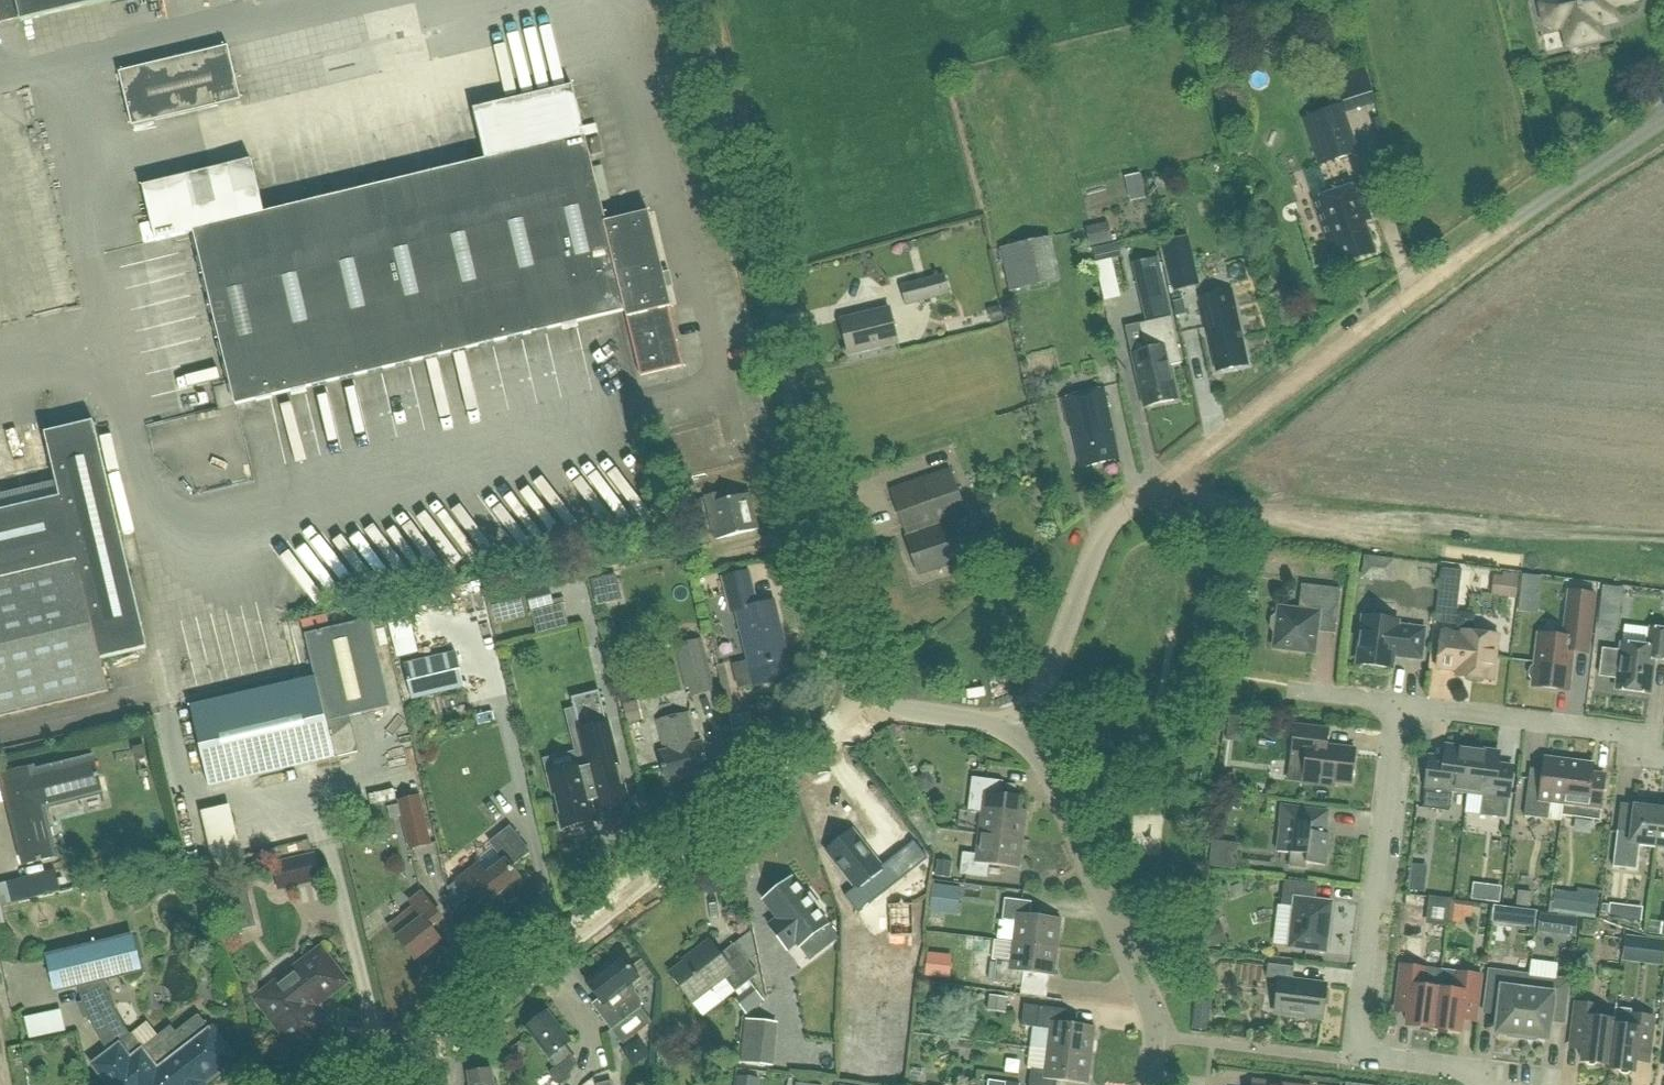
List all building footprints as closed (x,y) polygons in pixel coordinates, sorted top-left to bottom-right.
[(19,20),(19,22),(111,0),(0,0),(0,24),(19,20)] [(1635,0),(1544,0),(1541,5),(1545,23),(1555,29),(1561,27),(1563,27),(1567,46),(1592,40),(1599,29),(1598,25),(1601,20),(1606,19),(1609,13),(1608,9),(1608,8),(1609,7),(1635,0)] [(225,47),(207,51),(117,73),(130,127),(239,100),(225,47)] [(193,233),(235,406),(624,312),(640,377),(682,367),(668,309),(671,308),(648,214),(605,224),(584,138),(583,138),(571,88),(473,112),(485,162),(264,214),(251,162),(143,188),(156,242),(193,233)] [(1300,120),(1317,168),(1358,154),(1342,106),(1300,120)] [(587,141),(591,157),(603,154),(599,139),(587,141)] [(263,165),(271,204),(384,182),(378,150),(350,156),(349,148),(263,165)] [(1139,176),(1126,179),(1131,201),(1145,198),(1139,176)] [(1359,188),(1312,204),(1330,255),(1336,253),(1340,266),(1374,255),(1363,222),(1370,219),(1359,188)] [(1107,225),(1088,229),(1092,247),(1111,242),(1107,225)] [(1009,294),(1045,286),(1059,283),(1050,239),(999,251),(1009,294)] [(1188,269),(1183,247),(1165,251),(1170,272),(1188,269)] [(1158,260),(1134,265),(1143,304),(1167,298),(1158,260)] [(944,276),(900,288),(905,308),(935,299),(948,296),(944,276)] [(1230,291),(1201,298),(1203,307),(1200,308),(1206,334),(1207,333),(1214,365),(1219,364),(1221,372),(1241,367),(1240,364),(1246,363),(1230,291)] [(889,310),(840,321),(848,356),(897,345),(889,310)] [(1145,408),(1177,400),(1169,367),(1182,364),(1171,318),(1139,325),(1146,352),(1132,355),(1145,408)] [(1069,398),(1061,400),(1067,429),(1071,427),(1080,470),(1118,461),(1104,390),(1096,391),(1069,398)] [(107,693),(100,662),(147,651),(92,424),(44,436),(55,484),(0,498),(0,719),(107,693)] [(905,538),(918,576),(964,561),(950,523),(968,517),(951,469),(890,491),(905,537),(905,538)] [(706,496),(717,541),(757,531),(748,494),(721,501),(719,493),(706,496)] [(700,499),(681,504),(686,526),(705,521),(700,499)] [(1440,570),(1434,623),(1452,625),(1459,572),(1440,570)] [(736,613),(749,668),(752,667),(756,686),(789,678),(785,660),(788,659),(774,602),(756,607),(748,572),(721,579),(730,614),(736,613)] [(1503,579),(1501,596),(1514,598),(1517,576),(1504,574),(1503,579)] [(618,575),(594,581),(598,598),(622,592),(618,575)] [(1520,575),(1518,593),(1538,595),(1540,577),(1520,575)] [(1336,627),(1341,590),(1302,585),(1299,612),(1279,609),(1279,613),(1271,619),(1270,629),(1276,636),(1274,648),(1314,653),(1317,625),(1336,627)] [(548,588),(527,593),(532,611),(552,605),(548,588)] [(1574,634),(1590,636),(1595,596),(1579,594),(1574,634)] [(1598,613),(1596,628),(1616,630),(1618,616),(1598,613)] [(1364,618),(1358,665),(1392,670),(1393,657),(1421,660),(1425,630),(1397,627),(1398,622),(1364,618)] [(305,635),(316,678),(190,708),(209,788),(358,752),(349,717),(390,707),(369,620),(305,635)] [(1618,679),(1616,691),(1650,695),(1654,661),(1663,662),(1663,630),(1651,629),(1649,647),(1622,644),(1621,653),(1603,651),(1600,677),(1618,679)] [(1462,632),(1461,635),(1442,633),(1437,670),(1457,672),(1456,678),(1493,682),(1499,636),(1462,632)] [(1566,639),(1539,635),(1535,665),(1531,668),(1529,673),(1530,678),(1533,682),(1532,687),(1568,691),(1573,652),(1574,640),(1566,639)] [(714,692),(702,641),(676,647),(688,699),(714,692)] [(456,654),(405,666),(413,701),(464,690),(456,654)] [(588,828),(587,824),(594,822),(589,803),(597,801),(599,810),(627,802),(599,692),(598,692),(572,699),(589,767),(551,776),(564,829),(571,828),(572,832),(588,828)] [(637,703),(623,706),(627,724),(641,720),(637,703)] [(665,781),(708,771),(701,743),(695,744),(687,715),(657,722),(664,752),(658,753),(665,781)] [(1334,782),(1351,784),(1355,750),(1326,747),(1328,731),(1295,727),(1292,754),(1306,756),(1303,784),(1334,787),(1334,782)] [(1430,758),(1423,809),(1450,812),(1452,791),(1468,793),(1473,751),(1446,747),(1445,760),(1430,758)] [(1498,766),(1499,754),(1473,751),(1468,793),(1483,795),(1480,816),(1507,819),(1513,768),(1498,766)] [(22,866),(54,858),(42,809),(100,794),(91,758),(33,773),(32,769),(0,777),(0,779),(22,866)] [(1529,780),(1524,817),(1548,820),(1550,803),(1564,805),(1569,763),(1545,760),(1542,781),(1529,780)] [(1564,805),(1562,817),(1586,820),(1600,821),(1604,789),(1590,788),(1593,766),(1569,763),(1564,805)] [(917,779),(923,791),(934,786),(928,774),(917,779)] [(972,779),(970,792),(967,814),(981,816),(978,836),(1022,842),(1026,812),(1019,812),(1021,798),(998,796),(1000,782),(972,779)] [(1256,809),(1258,798),(1233,794),(1231,805),(1256,809)] [(404,816),(412,851),(435,845),(423,795),(400,801),(401,805),(404,816)] [(222,861),(249,857),(240,802),(214,806),(222,861)] [(1613,867),(1637,870),(1640,847),(1655,848),(1661,805),(1634,802),(1630,834),(1617,832),(1613,867)] [(1259,804),(1259,808),(1232,809),(1234,846),(1278,843),(1276,803),(1259,804)] [(401,805),(388,808),(390,819),(404,816),(401,805)] [(1661,805),(1655,848),(1663,850),(1663,806),(1661,805)] [(1307,865),(1325,867),(1329,835),(1325,835),(1328,813),(1282,807),(1280,823),(1281,823),(1277,853),(1291,854),(1289,866),(1306,868),(1307,865)] [(503,862),(485,876),(477,866),(456,883),(474,906),(488,895),(493,901),(519,880),(510,869),(529,854),(509,829),(489,844),(503,862)] [(830,850),(827,852),(838,865),(856,889),(845,897),(859,915),(872,905),(868,900),(889,884),(893,889),(906,878),(892,861),(881,870),(852,833),(830,850)] [(978,836),(976,857),(962,855),(960,876),(987,879),(989,867),(1019,870),(1022,842),(978,836)] [(1210,866),(1221,868),(1224,844),(1213,843),(1210,866)] [(281,891),(324,881),(318,853),(274,863),(281,891)] [(55,871),(17,881),(22,902),(60,893),(55,871)] [(792,880),(763,902),(777,920),(768,927),(788,952),(796,945),(799,949),(799,948),(809,962),(838,940),(839,940),(818,913),(822,910),(810,895),(806,898),(792,880)] [(1408,880),(1407,891),(1422,893),(1423,882),(1408,880)] [(1294,906),(1288,949),(1326,953),(1332,903),(1315,901),(1317,887),(1285,883),(1283,905),(1294,906)] [(1474,884),(1473,898),(1498,901),(1500,887),(1474,884)] [(949,914),(952,888),(935,886),(932,912),(949,914)] [(250,902),(247,887),(228,891),(231,906),(250,902)] [(1577,893),(1554,890),(1552,910),(1594,915),(1598,892),(1577,889),(1577,893)] [(1518,892),(1517,907),(1531,908),(1532,894),(1518,892)] [(415,961),(440,941),(431,929),(442,920),(422,895),(410,904),(414,909),(390,928),(415,961)] [(1436,899),(1433,924),(1448,926),(1451,901),(1436,899)] [(1057,950),(1060,921),(1030,917),(1032,904),(1004,901),(1001,922),(1015,924),(1012,944),(1057,950)] [(890,906),(891,916),(913,915),(913,905),(890,906)] [(1611,905),(1609,917),(1625,918),(1626,907),(1611,905)] [(1491,907),(1490,924),(1507,926),(1508,909),(1491,907)] [(1540,915),(1538,932),(1576,937),(1578,920),(1540,915)] [(1584,922),(1583,935),(1592,937),(1596,933),(1597,924),(1584,922)] [(1218,927),(1205,931),(1210,947),(1223,943),(1218,927)] [(758,976),(749,964),(756,958),(751,933),(720,956),(709,942),(693,954),(695,956),(670,974),(693,1004),(726,979),(736,993),(758,976)] [(212,1030),(200,1015),(149,1055),(134,1034),(132,1036),(124,1026),(117,1016),(111,1005),(107,994),(102,982),(139,973),(130,938),(45,960),(54,994),(77,988),(81,999),(83,1004),(78,1006),(85,1020),(90,1018),(93,1023),(104,1040),(112,1051),(95,1064),(111,1084),(203,1084),(203,1083),(200,1080),(232,1056),(212,1030)] [(1639,939),(1626,938),(1623,961),(1637,962),(1639,939)] [(1654,941),(1652,964),(1663,966),(1663,942),(1654,941)] [(1012,944),(1010,965),(997,963),(994,985),(1022,988),(1023,975),(1053,978),(1057,950),(1012,944)] [(320,954),(273,991),(268,990),(261,996),(260,1007),(265,1014),(270,1015),(298,1051),(327,1029),(315,1012),(316,1004),(343,983),(320,954)] [(929,955),(927,976),(945,978),(947,957),(929,955)] [(1537,970),(1563,975),(1566,960),(1540,955),(1537,970)] [(597,1010),(611,1030),(640,1009),(641,1002),(631,987),(639,981),(622,958),(618,961),(616,959),(608,964),(610,966),(587,983),(603,1005),(597,1010)] [(1322,1020),(1326,985),(1293,981),(1295,968),(1268,965),(1267,979),(1280,980),(1276,1015),(1322,1020)] [(1434,1030),(1441,972),(1402,967),(1396,1012),(1409,1013),(1408,1027),(1434,1030)] [(1480,977),(1441,972),(1434,1030),(1460,1033),(1462,1020),(1475,1022),(1480,977)] [(1506,1035),(1506,1039),(1521,1041),(1529,977),(1489,972),(1485,1006),(1499,1008),(1496,1034),(1506,1035)] [(1551,1015),(1565,1016),(1569,982),(1529,977),(1521,1041),(1537,1042),(1537,1039),(1548,1040),(1551,1015)] [(753,989),(737,1001),(747,1014),(763,1002),(753,989)] [(990,996),(989,1010),(1005,1012),(1007,999),(990,996)] [(1597,1064),(1607,1065),(1608,1065),(1613,1026),(1614,1026),(1614,1022),(1598,1020),(1600,1008),(1576,1005),(1573,1028),(1571,1046),(1584,1048),(1582,1062),(1585,1063),(1588,1066),(1594,1067),(1597,1064)] [(1022,1029),(1030,1030),(1028,1050),(1091,1058),(1095,1028),(1064,1024),(1066,1011),(1024,1006),(1022,1029)] [(1627,1076),(1631,1073),(1634,1073),(1636,1058),(1649,1060),(1651,1042),(1654,1019),(1631,1016),(1632,1011),(1615,1009),(1614,1022),(1614,1026),(1613,1026),(1608,1065),(1607,1065),(1607,1070),(1608,1070),(1618,1071),(1622,1075),(1627,1076)] [(549,1059),(557,1068),(552,1072),(551,1076),(557,1084),(562,1084),(566,1081),(577,1063),(565,1047),(571,1042),(549,1013),(539,1020),(535,1020),(530,1024),(529,1028),(527,1030),(540,1048),(542,1054),(547,1057),(549,1059)] [(1194,1016),(1193,1029),(1206,1031),(1207,1017),(1194,1016)] [(776,1023),(746,1020),(741,1063),(771,1066),(776,1023)] [(1077,1084),(1088,1084),(1091,1058),(1028,1050),(1025,1070),(1031,1071),(1029,1084),(1056,1084),(1057,1083),(1077,1084)] [(491,1071),(467,1075),(469,1084),(494,1084),(491,1071)]
